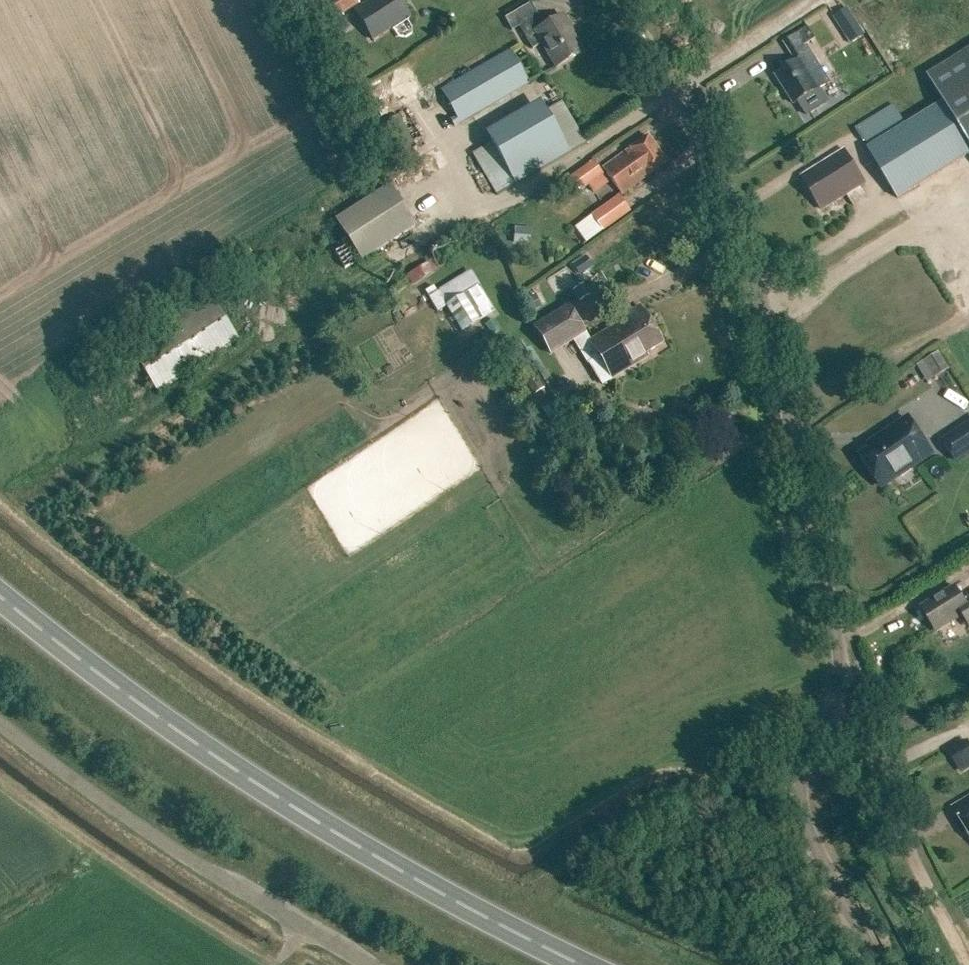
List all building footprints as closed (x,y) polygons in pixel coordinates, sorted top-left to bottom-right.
[(342,15),(359,5),(356,0),(328,0),(315,8),(327,28),(344,18),(342,15)] [(356,10),(373,38),(408,17),(398,0),(372,0),(356,10)] [(848,9),(833,18),(841,30),(856,21),(848,9)] [(537,15),(518,26),(532,49),(542,43),(555,67),(583,51),(561,15),(543,26),(537,15)] [(796,62),(775,75),(794,104),(829,82),(806,45),(815,39),(808,27),(784,42),(796,62)] [(509,50),(440,90),(459,123),(528,83),(509,50)] [(867,150),(897,198),(968,154),(968,50),(927,76),(944,103),(867,150)] [(894,105),(856,128),(863,142),(903,119),(894,105)] [(568,153),(543,110),(491,143),(515,184),(568,153)] [(399,115),(383,124),(398,151),(414,142),(399,115)] [(647,136),(602,168),(621,194),(666,161),(647,136)] [(844,149),(801,176),(822,210),(865,183),(844,149)] [(578,191),(602,174),(592,161),(569,178),(578,191)] [(333,220),(360,263),(415,227),(388,185),(333,220)] [(617,195),(589,215),(601,232),(629,212),(617,195)] [(514,227),(513,243),(529,245),(531,229),(514,227)] [(429,261),(405,275),(411,285),(435,272),(429,261)] [(433,287),(424,292),(437,312),(445,307),(461,332),(493,312),(477,286),(478,285),(470,271),(436,292),(433,287)] [(583,285),(572,291),(579,302),(589,296),(583,285)] [(535,295),(524,301),(530,312),(541,307),(535,295)] [(130,350),(157,391),(238,339),(211,298),(130,350)] [(638,306),(616,319),(618,323),(588,341),(567,306),(533,326),(549,353),(572,340),(586,363),(596,357),(610,379),(645,357),(643,354),(660,343),(638,306)] [(518,342),(508,348),(517,361),(526,355),(518,342)] [(914,363),(924,381),(948,369),(938,350),(914,363)] [(535,375),(524,381),(533,396),(544,390),(535,375)] [(880,490),(934,455),(907,415),(866,442),(869,447),(857,455),(880,490)] [(939,440),(955,464),(968,454),(968,420),(939,440)] [(937,632),(963,615),(968,625),(968,598),(964,601),(955,586),(921,607),(937,632)] [(945,757),(967,748),(960,729),(937,739),(945,757)] [(949,759),(959,774),(968,768),(968,747),(949,759)] [(954,839),(955,842),(948,846),(950,848),(934,857),(950,884),(952,882),(968,871),(968,798),(953,807),(968,831),(954,839)] [(831,815),(842,816),(842,807),(831,806),(831,815)]
